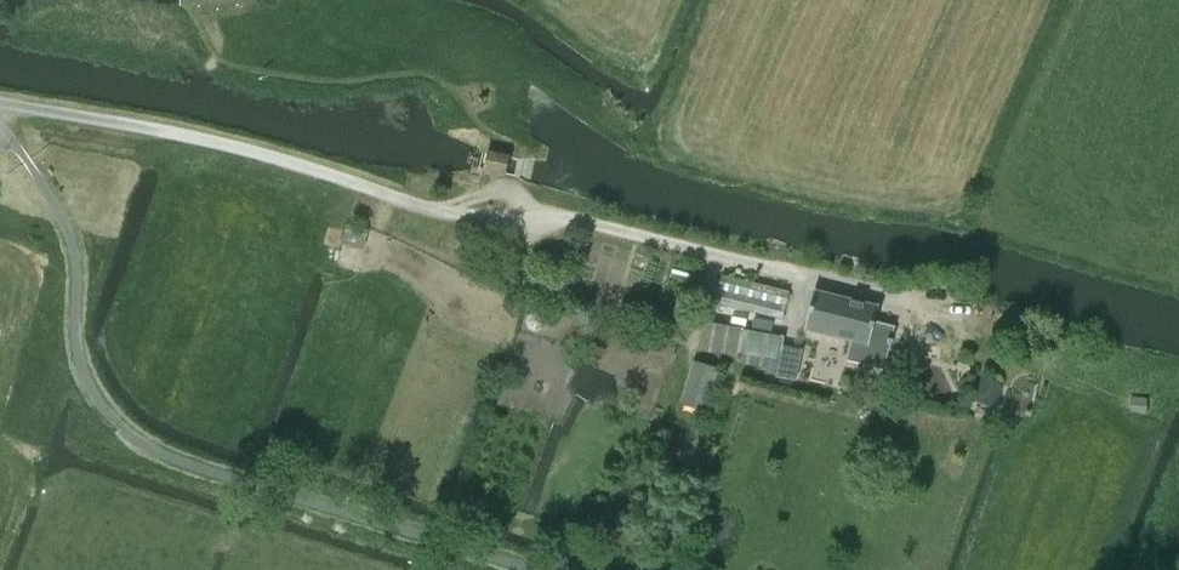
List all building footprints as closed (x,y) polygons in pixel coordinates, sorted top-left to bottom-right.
[(507,174),(510,157),(488,152),(485,170),(507,174)] [(365,249),(369,230),(348,225),(344,245),(365,249)] [(782,319),(792,290),(725,269),(715,298),(782,319)] [(884,370),(890,345),(891,345),(893,340),(892,340),(895,326),(875,321),(879,305),(814,289),(804,330),(850,341),(846,361),(884,370)] [(539,293),(537,303),(554,308),(557,298),(539,293)] [(526,321),(526,322),(526,323),(526,324),(526,325),(527,325),(527,326),(528,327),(528,328),(529,329),(530,329),(530,330),(531,330),(532,331),(533,331),(534,331),(535,331),(536,331),(537,331),(538,331),(539,331),(540,331),(540,330),(541,330),(542,329),(543,328),(544,327),(544,326),(545,325),(545,324),(545,323),(545,322),(545,321),(545,320),(545,319),(545,318),(544,317),(544,316),(543,315),(542,314),(541,314),(541,313),(540,313),(539,312),(538,312),(537,312),(536,312),(535,312),(534,312),(533,312),(532,313),(531,313),(530,314),(529,314),(529,315),(528,315),(528,316),(527,317),(527,318),(526,319),(526,320),(526,321)] [(703,322),(697,351),(737,358),(738,353),(742,354),(741,363),(777,370),(777,368),(783,336),(739,329),(703,322)] [(716,369),(695,362),(683,401),(704,407),(716,369)] [(975,400),(995,409),(1004,388),(983,379),(975,400)] [(1132,398),(1131,412),(1146,413),(1147,399),(1132,398)]
